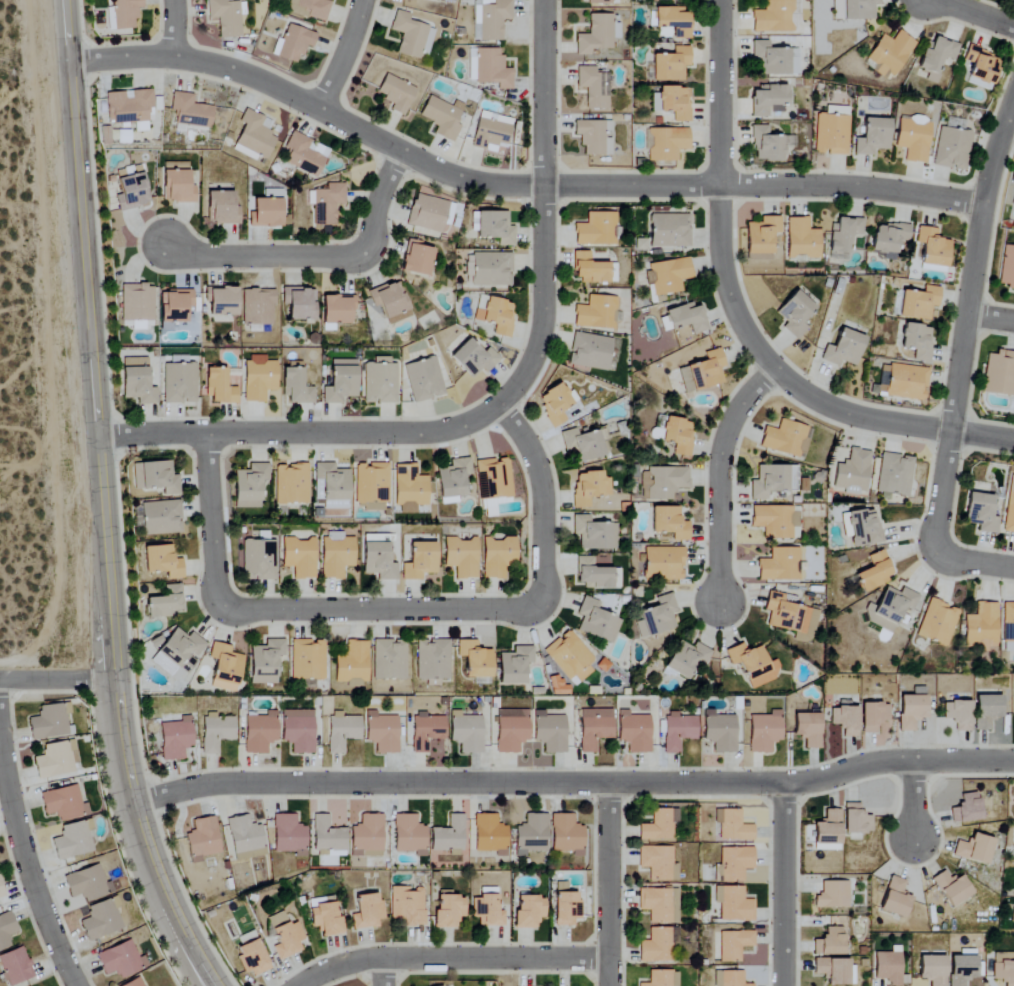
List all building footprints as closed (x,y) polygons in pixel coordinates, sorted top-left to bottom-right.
[(114,29),(134,29),(134,20),(137,20),(137,9),(142,9),(142,0),(113,0),(114,29)] [(225,2),(225,0),(206,0),(207,19),(218,19),(218,38),(240,38),(239,2),(225,2)] [(286,10),(325,21),(330,2),(323,0),(289,0),(286,10)] [(502,40),(502,20),(511,20),(510,0),(473,0),(474,41),(502,40)] [(763,11),(752,11),(751,31),(792,32),(793,0),(763,0),(763,11)] [(833,19),(874,19),(874,5),(880,5),(880,0),(833,0),(833,19)] [(689,39),(690,9),(654,8),(653,27),(674,27),(673,38),(689,39)] [(397,54),(419,60),(428,26),(408,21),(410,14),(395,10),(390,31),(402,34),(397,54)] [(576,56),(591,55),(591,49),(612,49),(611,14),(589,15),(589,34),(576,35),(576,56)] [(892,81),(916,42),(898,31),(892,40),(881,34),(866,60),(876,66),(874,70),(892,81)] [(918,69),(928,72),(925,81),(936,84),(944,57),(955,61),(959,44),(934,37),(930,51),(923,49),(918,69)] [(768,41),(753,41),(752,74),(797,75),(798,49),(768,49),(768,41)] [(683,81),(683,66),(689,66),(689,47),(672,47),(672,54),(652,54),(652,81),(683,81)] [(468,82),(498,83),(498,90),(512,90),(512,69),(503,69),(503,49),(469,48),(468,82)] [(595,67),(576,67),(577,89),(585,88),(586,109),(609,109),(608,71),(595,72),(595,67)] [(393,103),(390,110),(403,116),(416,90),(384,75),(375,95),(393,103)] [(751,117),(768,117),(768,113),(786,112),(785,85),(758,86),(758,90),(751,91),(751,117)] [(652,111),(673,112),(673,122),(690,122),(691,87),(659,87),(659,94),(652,94),(652,111)] [(153,108),(153,91),(106,92),(107,123),(147,122),(147,108),(153,108)] [(174,125),(210,128),(212,106),(192,105),(192,94),(172,92),(170,111),(175,111),(174,125)] [(419,118),(437,125),(433,135),(453,142),(460,125),(455,123),(462,104),(454,101),(452,106),(427,96),(419,118)] [(815,114),(814,153),(827,153),(827,155),(847,156),(848,108),(825,107),(825,114),(815,114)] [(234,148),(266,160),(276,134),(259,127),(263,116),(244,109),(239,123),(243,124),(234,148)] [(495,153),(496,146),(506,149),(513,119),(479,112),(471,147),(495,153)] [(898,119),(895,147),(906,149),(904,161),(925,164),(931,118),(910,116),(909,121),(898,119)] [(873,156),(873,150),(888,150),(889,119),(863,118),(862,138),(854,138),(853,155),(873,156)] [(584,156),(611,155),(611,121),(574,122),(574,135),(579,135),(580,147),(584,147),(584,156)] [(782,161),(782,148),(792,148),(792,136),(768,136),(768,126),(753,126),(752,161),(782,161)] [(933,166),(965,170),(970,131),(938,127),(933,166)] [(646,162),(677,161),(677,150),(689,150),(689,129),(646,130),(646,162)] [(316,178),(329,149),(291,132),(283,149),(287,150),(281,162),(316,178)] [(161,202),(194,203),(194,186),(187,186),(188,163),(161,162),(161,202)] [(115,178),(118,195),(114,196),(117,210),(146,206),(142,174),(115,178)] [(313,190),(313,225),(335,226),(336,204),(344,204),(344,184),(326,184),(325,191),(313,190)] [(205,192),(206,225),(239,224),(238,208),(232,208),(232,192),(205,192)] [(440,233),(447,201),(413,194),(406,225),(440,233)] [(280,227),(281,199),(250,199),(250,227),(280,227)] [(507,212),(477,212),(477,238),(497,238),(497,246),(513,247),(514,227),(507,227),(507,212)] [(616,245),(616,212),(586,213),(586,224),(574,224),(574,245),(616,245)] [(690,215),(650,215),(649,247),(689,248),(690,215)] [(746,223),(746,258),(772,259),(773,233),(780,234),(780,217),(761,216),(761,223),(746,223)] [(820,258),(820,230),(809,230),(808,217),(787,218),(787,259),(820,258)] [(830,259),(849,260),(850,236),(862,236),(863,219),(832,218),(830,259)] [(871,252),(883,253),(883,259),(895,261),(898,240),(908,242),(910,227),(875,223),(871,252)] [(921,265),(948,267),(949,240),(937,240),(937,228),(917,227),(916,243),(922,244),(921,265)] [(400,272),(427,277),(433,247),(406,241),(400,272)] [(1003,245),(997,288),(1013,290),(1013,247),(1003,245)] [(610,283),(610,263),(590,263),(590,251),(573,251),(573,282),(610,283)] [(511,286),(512,253),(472,252),(471,285),(511,286)] [(645,264),(648,285),(652,285),(653,296),(682,293),(680,281),(691,279),(689,258),(645,264)] [(411,316),(397,280),(367,293),(373,308),(378,306),(387,326),(411,316)] [(153,286),(121,285),(120,321),(153,322),(153,286)] [(898,317),(930,322),(932,306),(938,307),(940,288),(924,286),(923,294),(902,290),(898,317)] [(237,288),(207,288),(208,316),(238,315),(237,288)] [(314,289),(281,288),(281,307),(287,307),(286,320),(314,320),(314,289)] [(242,325),(272,325),(273,290),(242,289),(242,325)] [(192,290),(159,291),(160,324),(186,323),(186,308),(192,307),(192,290)] [(775,312),(786,323),(782,327),(795,341),(808,328),(802,322),(815,308),(796,290),(775,312)] [(354,311),(354,296),(321,296),(321,324),(350,325),(350,311),(354,311)] [(574,305),(574,328),(615,329),(616,297),(587,296),(587,306),(574,305)] [(508,338),(515,304),(485,298),(483,311),(475,310),(473,321),(495,325),(493,335),(508,338)] [(664,312),(670,331),(689,325),(692,335),(707,330),(699,302),(664,312)] [(933,328),(904,324),(900,349),(915,351),(913,360),(928,362),(933,328)] [(838,367),(841,361),(854,366),(865,338),(840,328),(833,348),(826,345),(820,360),(838,367)] [(568,365),(607,370),(612,339),(573,333),(568,365)] [(449,358),(471,379),(481,369),(486,374),(500,359),(488,348),(482,353),(467,339),(449,358)] [(678,369),(680,378),(681,378),(685,394),(723,383),(719,369),(725,367),(719,348),(703,353),(705,361),(678,369)] [(982,393),(1013,397),(1013,353),(995,350),(995,355),(986,354),(982,393)] [(243,402),(265,402),(265,391),(276,391),(276,361),(265,361),(265,355),(244,355),(243,402)] [(363,364),(363,404),(396,403),(395,364),(388,365),(388,357),(373,358),(373,364),(363,364)] [(403,365),(413,404),(444,395),(434,357),(403,365)] [(156,405),(155,388),(147,388),(146,358),(120,359),(121,399),(136,399),(137,405),(156,405)] [(355,360),(329,360),(329,388),(321,388),(322,404),(342,404),(342,398),(356,398),(355,360)] [(162,365),(163,404),(195,403),(194,364),(162,365)] [(885,396),(924,402),(929,370),(890,364),(885,396)] [(283,404),(313,403),(312,387),(301,388),(301,368),(282,369),(283,404)] [(224,369),(205,369),(205,404),(236,404),(236,388),(224,388),(224,369)] [(238,376),(225,375),(224,387),(237,388),(238,376)] [(553,429),(567,421),(561,411),(578,402),(570,389),(564,393),(559,384),(535,398),(553,429)] [(661,443),(674,445),(673,455),(688,457),(693,422),(664,418),(661,443)] [(808,428),(779,420),(776,430),(765,427),(759,448),(800,459),(808,428)] [(559,433),(565,452),(571,451),(575,464),(605,455),(600,441),(605,440),(601,429),(577,436),(575,428),(559,433)] [(832,488),(844,489),(844,492),(864,495),(870,451),(849,448),(847,464),(836,462),(832,488)] [(909,496),(913,457),(880,454),(877,492),(909,496)] [(439,499),(466,496),(464,476),(471,475),(469,458),(449,460),(450,467),(436,469),(439,499)] [(477,461),(479,500),(512,498),(510,459),(494,460),(477,461)] [(132,464),(133,490),(161,489),(162,496),(178,495),(178,476),(171,476),(170,462),(132,464)] [(387,463),(366,464),(355,465),(356,504),(363,504),(363,511),(387,511),(387,463)] [(260,508),(259,482),(268,482),(268,464),(249,464),(249,471),(233,471),(234,509),(260,508)] [(395,465),(396,514),(416,514),(416,506),(428,506),(427,476),(417,476),(416,464),(395,465)] [(275,505),(307,504),(307,465),(275,466),(275,505)] [(750,481),(750,500),(767,500),(767,493),(795,493),(795,467),(757,466),(757,481),(750,481)] [(688,468),(641,469),(641,501),(672,500),(672,491),(688,490),(688,468)] [(574,509),(589,509),(589,497),(610,497),(610,478),(602,478),(601,472),(573,473),(574,509)] [(1013,533),(1013,476),(1009,476),(1003,532),(1013,533)] [(993,497),(968,494),(964,524),(978,525),(978,532),(997,534),(998,518),(991,517),(993,497)] [(180,534),(180,502),(141,503),(141,535),(180,534)] [(651,534),(672,534),(672,542),(688,542),(689,523),(679,522),(679,508),(651,507),(651,534)] [(792,540),(792,529),(798,529),(798,508),(751,507),(751,528),(763,528),(763,539),(792,540)] [(881,544),(876,509),(847,513),(851,548),(881,544)] [(579,551),(616,550),(616,523),(589,524),(589,516),(572,516),(572,535),(579,535),(579,551)] [(353,568),(354,538),(342,538),(343,533),(322,533),(321,580),(342,580),(342,567),(353,568)] [(377,581),(396,580),(396,564),(388,564),(387,535),(361,536),(362,575),(377,574),(377,581)] [(455,580),(476,579),(476,537),(443,537),(444,568),(454,568),(455,580)] [(482,579),(503,580),(504,564),(515,564),(515,538),(482,537),(482,579)] [(281,568),(292,568),(292,580),(314,579),(314,539),(281,540),(281,568)] [(274,580),(273,541),(241,542),(242,581),(274,580)] [(421,580),(421,574),(435,573),(435,543),(408,544),(408,564),(401,564),(401,581),(421,580)] [(143,547),(144,573),(166,573),(166,580),(182,579),(181,560),(171,560),(171,546),(143,547)] [(683,580),(684,549),(644,548),(643,580),(683,580)] [(758,582),(798,581),(798,548),(770,549),(770,559),(757,560),(758,582)] [(868,557),(872,568),(855,575),(862,593),(894,579),(882,551),(868,557)] [(610,589),(611,569),(593,569),(593,558),(576,558),(576,588),(610,589)] [(612,589),(620,589),(620,569),(611,569),(612,589)] [(164,586),(164,598),(145,598),(146,617),(182,616),(181,585),(164,586)] [(797,598),(768,592),(764,611),(769,612),(766,627),(794,633),(793,640),(811,644),(818,611),(795,606),(797,598)] [(676,627),(671,614),(677,612),(671,593),(655,599),(657,606),(638,613),(641,620),(634,623),(641,640),(676,627)] [(612,645),(621,621),(596,611),(599,603),(583,597),(576,615),(582,617),(576,632),(612,645)] [(917,638),(948,647),(959,609),(928,600),(917,638)] [(965,615),(965,651),(989,651),(989,648),(997,648),(998,603),(976,603),(976,615),(965,615)] [(1013,643),(1013,604),(1004,603),(1003,642),(1013,643)] [(207,644),(191,632),(186,637),(175,628),(155,654),(161,659),(156,665),(169,675),(175,666),(184,673),(207,644)] [(594,661),(569,630),(543,651),(568,681),(574,676),(580,682),(593,672),(588,665),(594,661)] [(284,640),(265,640),(265,647),(249,647),(250,684),(276,684),(276,658),(284,658),(284,640)] [(417,640),(416,680),(426,681),(448,682),(449,641),(417,640)] [(692,648),(679,640),(664,668),(691,683),(709,650),(695,642),(692,648)] [(323,681),(324,641),(291,641),(291,680),(323,681)] [(334,682),(347,683),(347,688),(366,688),(367,641),(345,641),(345,654),(335,654),(334,682)] [(372,680),(405,681),(406,641),(373,641),(372,680)] [(477,641),(457,641),(457,658),(464,658),(464,678),(492,679),(492,650),(476,650),(477,641)] [(235,693),(243,656),(230,653),(231,647),(211,642),(208,658),(215,660),(209,687),(235,693)] [(725,650),(731,666),(739,663),(749,690),(780,678),(774,661),(766,663),(760,646),(746,652),(743,644),(725,650)] [(525,686),(525,663),(532,664),(532,647),(513,647),(513,654),(498,654),(498,685),(525,686)] [(914,732),(915,720),(925,720),(926,697),(900,696),(899,732),(914,732)] [(975,697),(976,732),(992,731),(992,718),(1002,718),(1001,696),(975,697)] [(954,732),(971,732),(972,703),(944,702),(943,720),(954,720),(954,732)] [(27,717),(30,740),(67,735),(63,704),(37,707),(38,716),(27,717)] [(890,721),(890,704),(861,705),(862,734),(880,734),(879,721),(890,721)] [(843,737),(857,738),(858,709),(831,708),(830,727),(843,727),(843,737)] [(528,710),(496,710),(496,754),(518,754),(518,742),(528,742),(528,710)] [(580,754),(596,754),(595,739),(612,739),(612,710),(580,710),(580,754)] [(714,716),(714,710),(703,710),(703,742),(713,742),(713,754),(735,754),(734,716),(714,716)] [(277,742),(276,711),(265,711),(266,717),(244,717),(245,754),(268,754),(268,742),(277,742)] [(291,755),(313,754),(312,711),(281,712),(282,744),(291,743),(291,755)] [(460,717),(460,711),(449,712),(449,743),(459,743),(460,755),(482,754),(481,716),(460,717)] [(649,716),(628,716),(628,711),(617,711),(618,743),(627,743),(627,754),(650,754),(649,716)] [(749,716),(749,754),(772,754),(772,741),(780,742),(781,711),(769,711),(768,716),(749,716)] [(328,755),(343,754),(343,740),(360,740),(360,717),(341,717),(341,712),(327,713),(328,755)] [(365,743),(375,743),(375,754),(397,755),(397,717),(375,716),(375,712),(365,712),(365,743)] [(564,715),(544,716),(544,712),(533,712),(534,742),(543,742),(543,754),(566,754),(564,715)] [(664,754),(680,754),(680,739),(697,739),(697,717),(677,717),(677,713),(664,713),(664,754)] [(444,716),(412,715),(412,754),(427,754),(427,740),(444,740),(444,716)] [(820,750),(820,715),(793,715),(793,738),(805,738),(804,749),(820,750)] [(161,761),(185,761),(184,747),(191,747),(191,716),(179,717),(180,723),(160,723),(161,761)] [(201,755),(217,755),(218,740),(234,741),(234,718),(202,718),(201,755)] [(37,779),(73,771),(66,740),(41,745),(43,755),(32,758),(37,779)] [(44,815),(56,813),(57,821),(88,815),(85,801),(79,802),(75,784),(39,792),(44,815)] [(959,794),(960,807),(950,808),(951,822),(981,820),(979,792),(959,794)] [(844,832),(871,833),(872,815),(860,815),(860,803),(844,803),(844,832)] [(639,840),(672,839),(671,808),(651,809),(651,824),(638,824),(639,840)] [(841,809),(825,808),(825,821),(814,821),(813,848),(839,849),(841,809)] [(719,840),(753,840),(753,825),(740,825),(740,810),(715,809),(714,824),(719,824),(719,840)] [(497,813),(474,814),(475,852),(496,851),(496,855),(507,855),(506,824),(497,825),(497,813)] [(546,852),(547,814),(525,813),(525,825),(515,825),(515,857),(527,857),(527,851),(546,852)] [(225,819),(234,861),(265,855),(258,824),(249,826),(247,814),(225,819)] [(296,814),(273,814),(273,852),(305,851),(305,825),(296,825),(296,814)] [(345,828),(328,828),(328,814),(313,814),(314,855),(345,855),(345,828)] [(350,825),(350,849),(364,850),(364,856),(382,856),(382,814),(360,814),(360,825),(350,825)] [(417,825),(416,814),(394,815),(394,852),(426,851),(425,824),(417,825)] [(431,828),(431,850),(463,850),(463,814),(448,814),(448,828),(431,828)] [(190,864),(203,862),(202,856),(220,853),(213,816),(191,820),(193,831),(184,833),(190,864)] [(56,861),(92,851),(84,819),(59,826),(61,836),(50,839),(56,861)] [(987,865),(995,839),(973,832),(970,843),(957,840),(953,855),(987,865)] [(672,846),(638,846),(638,867),(648,868),(648,881),(671,881),(672,846)] [(754,869),(753,847),(720,848),(720,865),(714,865),(714,883),(744,882),(743,869),(754,869)] [(364,867),(363,850),(351,850),(351,867),(364,867)] [(62,876),(70,898),(81,894),(84,901),(107,893),(98,864),(62,876)] [(932,877),(949,907),(973,894),(962,874),(951,881),(945,870),(932,877)] [(905,917),(910,897),(901,895),(905,880),(889,876),(880,911),(905,917)] [(848,908),(849,881),(821,881),(821,895),(814,895),(814,907),(848,908)] [(554,926),(573,926),(573,919),(580,919),(580,903),(576,903),(576,892),(566,891),(566,882),(555,882),(554,926)] [(715,886),(715,904),(720,904),(720,921),(754,921),(755,900),(744,900),(744,886),(715,886)] [(390,919),(403,919),(403,926),(423,926),(423,887),(390,888),(390,919)] [(471,898),(471,918),(478,918),(478,926),(504,926),(504,911),(497,911),(496,888),(479,888),(479,898),(471,898)] [(671,889),(638,888),(638,910),(649,910),(649,923),(670,923),(671,889)] [(352,929),(378,927),(377,919),(383,919),(382,900),(376,901),(376,893),(354,895),(356,914),(350,914),(352,929)] [(463,917),(464,896),(434,895),(434,927),(456,928),(457,917),(463,917)] [(544,896),(515,896),(515,928),(537,928),(537,919),(544,918),(544,896)] [(79,921),(86,942),(121,929),(110,898),(86,907),(90,917),(79,921)] [(340,935),(337,903),(308,905),(310,927),(318,926),(319,936),(340,935)] [(11,945),(7,936),(18,932),(9,911),(0,915),(0,950),(11,945)] [(301,951),(297,942),(303,939),(296,921),(288,925),(282,911),(266,918),(277,944),(272,946),(278,960),(301,951)] [(638,961),(670,962),(670,928),(649,927),(648,941),(639,940),(638,961)] [(813,954),(843,955),(843,928),(825,927),(825,938),(813,938),(813,954)] [(719,932),(720,962),(741,962),(740,947),(754,946),(754,931),(719,932)] [(235,947),(248,978),(269,969),(256,938),(235,947)] [(95,953),(103,975),(115,971),(118,978),(147,967),(143,955),(137,958),(130,940),(95,953)] [(9,985),(12,985),(34,976),(21,946),(0,955),(0,965),(9,985)] [(949,985),(966,985),(966,977),(976,977),(976,950),(967,950),(967,955),(950,955),(949,985)] [(874,979),(886,979),(886,985),(901,985),(900,952),(874,953),(874,979)] [(1004,980),(1004,985),(1013,985),(1013,953),(992,953),(992,980),(1004,980)] [(946,955),(919,955),(918,980),(930,980),(930,985),(945,985),(946,955)] [(852,958),(813,959),(814,975),(827,974),(827,985),(853,985),(852,958)] [(678,970),(649,970),(649,983),(638,983),(638,985),(678,985),(678,970)] [(753,984),(743,984),(743,971),(714,971),(714,985),(753,985),(753,984)] [(138,977),(119,985),(142,985),(138,977)]
